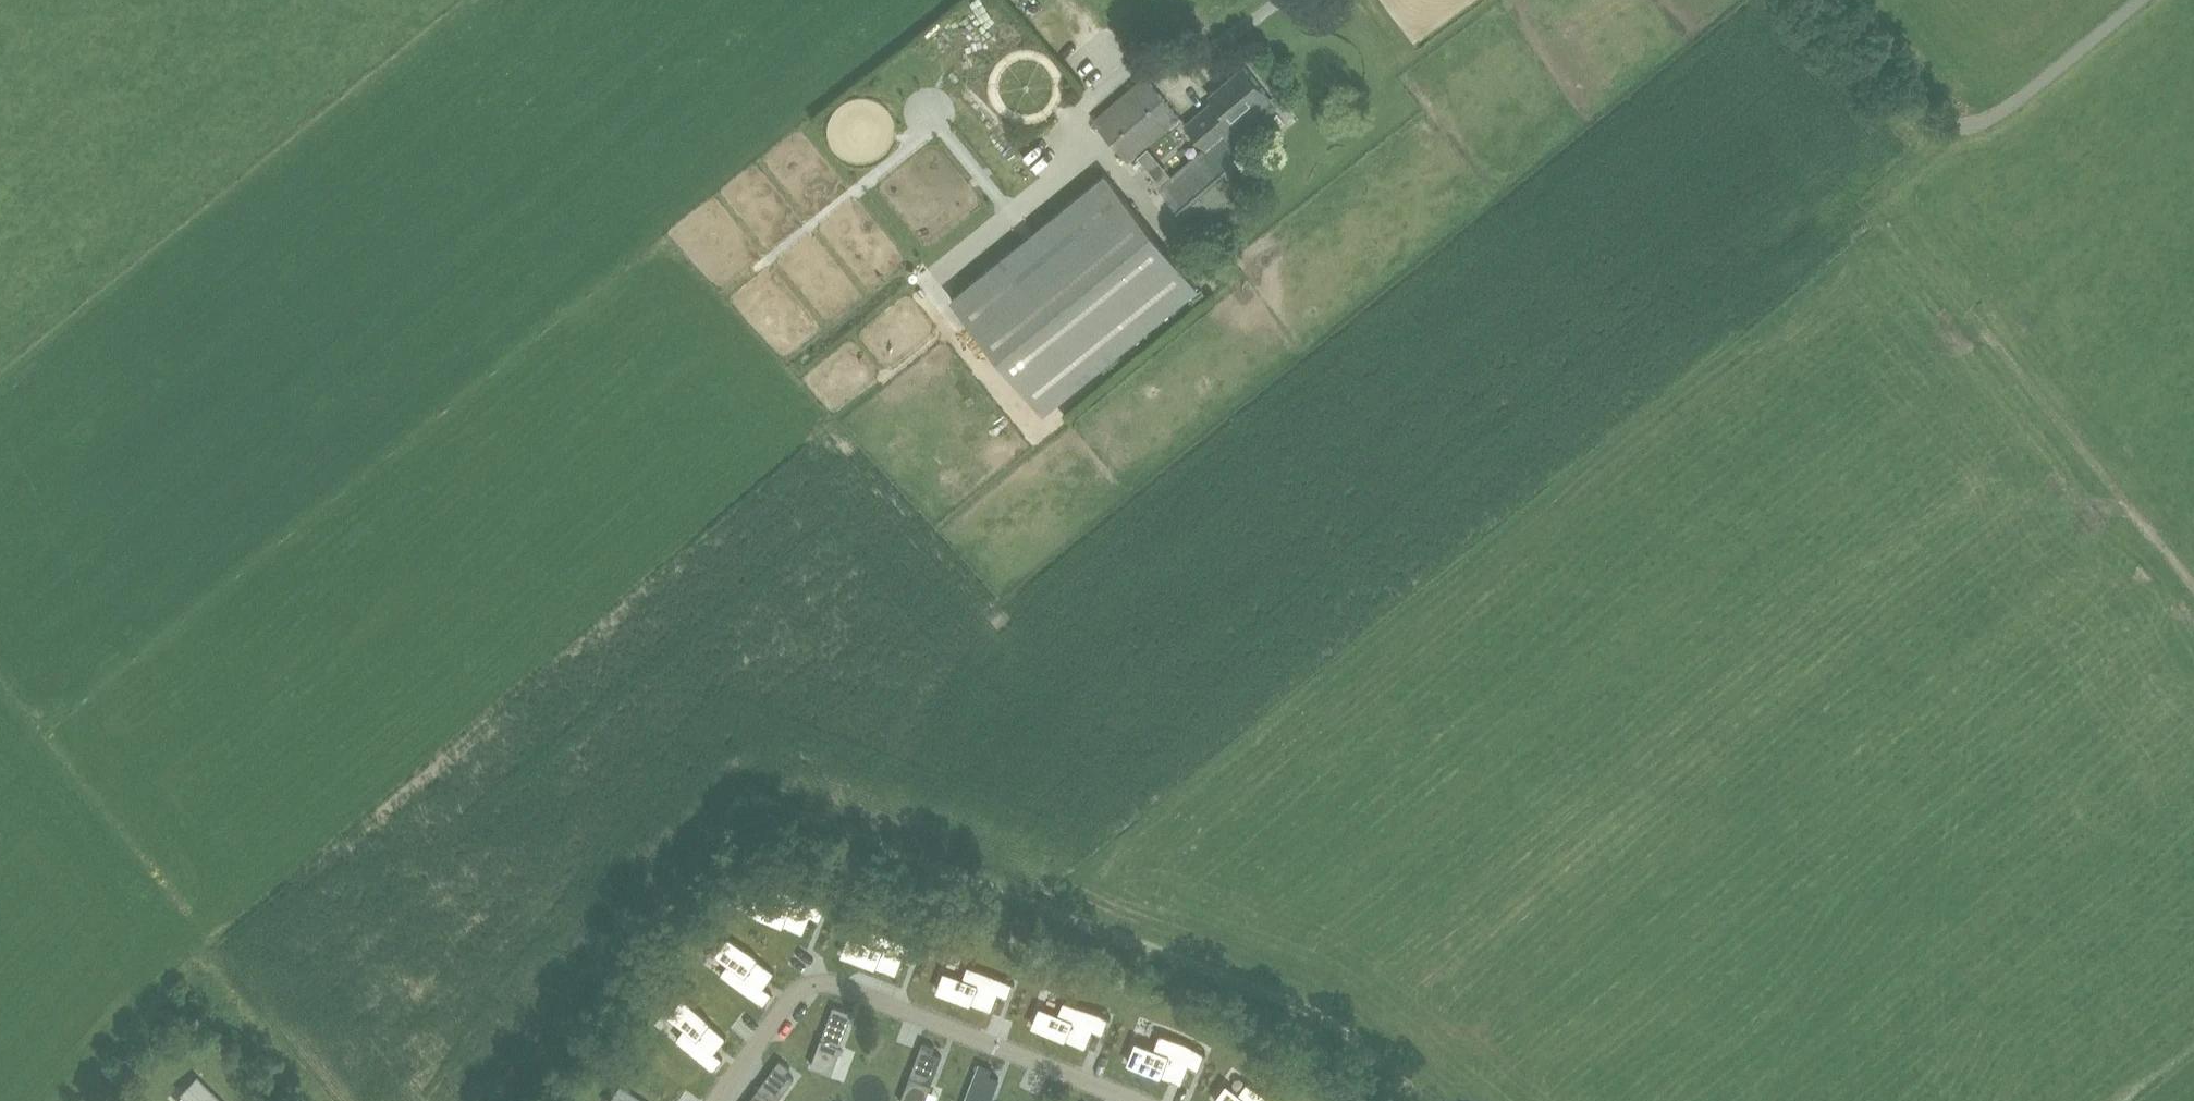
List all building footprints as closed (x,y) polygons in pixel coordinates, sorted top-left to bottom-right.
[(1239,114),(1248,126),(1254,125),(1272,110),(1272,105),(1263,93),(1265,92),(1244,66),(1199,104),(1203,108),(1186,123),(1205,145),(1158,186),(1196,229),(1261,174),(1225,131),(1239,118),(1237,116),(1239,114)] [(1093,119),(1128,161),(1180,116),(1144,75),(1093,119)] [(954,297),(1046,412),(1199,289),(1107,174),(954,297)] [(1181,251),(1190,244),(1172,221),(1163,227),(1181,251)] [(924,283),(935,302),(949,294),(938,275),(924,283)] [(757,892),(750,910),(804,932),(810,914),(820,918),(826,904),(778,885),(773,898),(757,892)] [(850,934),(843,952),(896,973),(903,956),(913,959),(918,945),(879,930),(874,944),(850,934)] [(729,937),(717,953),(731,962),(722,974),(763,1005),(773,992),(764,986),(775,971),(729,937)] [(945,971),(938,989),(992,1009),(998,992),(1008,996),(1013,981),(974,966),(969,980),(945,971)] [(682,1000),(670,1015),(690,1032),(681,1043),(713,1070),(723,1058),(715,1051),(727,1037),(682,1000)] [(1040,1006),(1033,1024),(1086,1046),(1093,1029),(1103,1033),(1109,1019),(1070,1003),(1064,1016),(1040,1006)] [(835,1005),(812,1064),(831,1072),(841,1046),(854,1012),(835,1005)] [(881,1045),(887,1057),(901,1050),(895,1038),(881,1045)] [(900,1100),(901,1100),(902,1098),(910,1100),(921,1100),(929,1082),(931,1083),(942,1055),(932,1051),(935,1045),(923,1040),(900,1100)] [(1136,1043),(1128,1061),(1181,1083),(1188,1066),(1198,1070),(1204,1056),(1165,1040),(1160,1053),(1136,1043)] [(748,1100),(772,1100),(774,1100),(775,1100),(776,1100),(794,1077),(786,1071),(790,1065),(779,1057),(748,1100)] [(965,1100),(990,1100),(999,1077),(989,1073),(992,1067),(980,1062),(965,1100)] [(183,1091),(193,1100),(223,1100),(197,1076),(183,1091)] [(1215,1100),(1217,1100),(1274,1100),(1249,1082),(1240,1094),(1227,1084),(1215,1100)] [(608,1100),(609,1100),(645,1100),(620,1084),(608,1100)]
